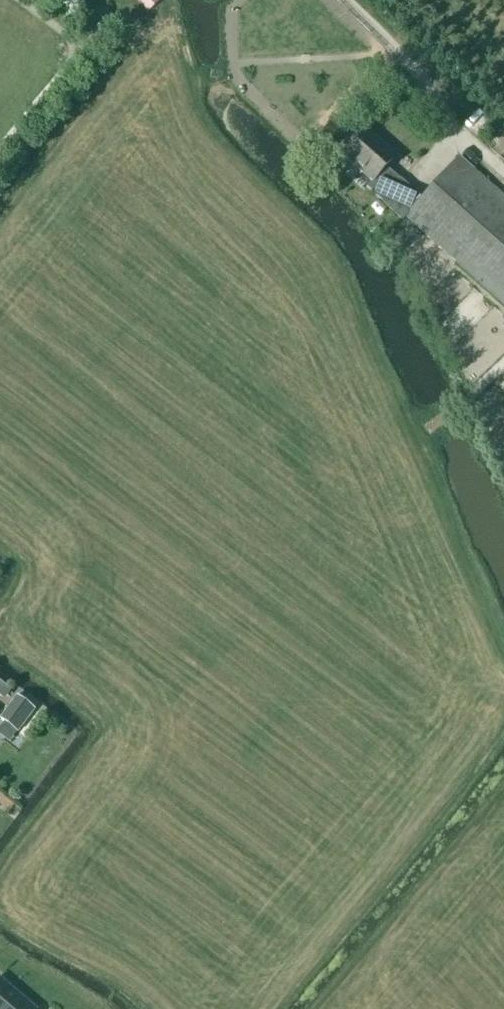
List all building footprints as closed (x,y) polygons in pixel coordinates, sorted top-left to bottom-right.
[(148,12),(160,1),(159,0),(143,0),(140,2),(148,12)] [(403,220),(407,217),(503,304),(503,197),(499,193),(459,157),(422,199),(386,167),(395,156),(365,130),(343,155),(372,181),(367,187),(403,220)] [(0,719),(0,720),(17,733),(35,710),(17,696),(0,719)] [(37,1007),(0,976),(0,1008),(36,1008),(37,1007)]
